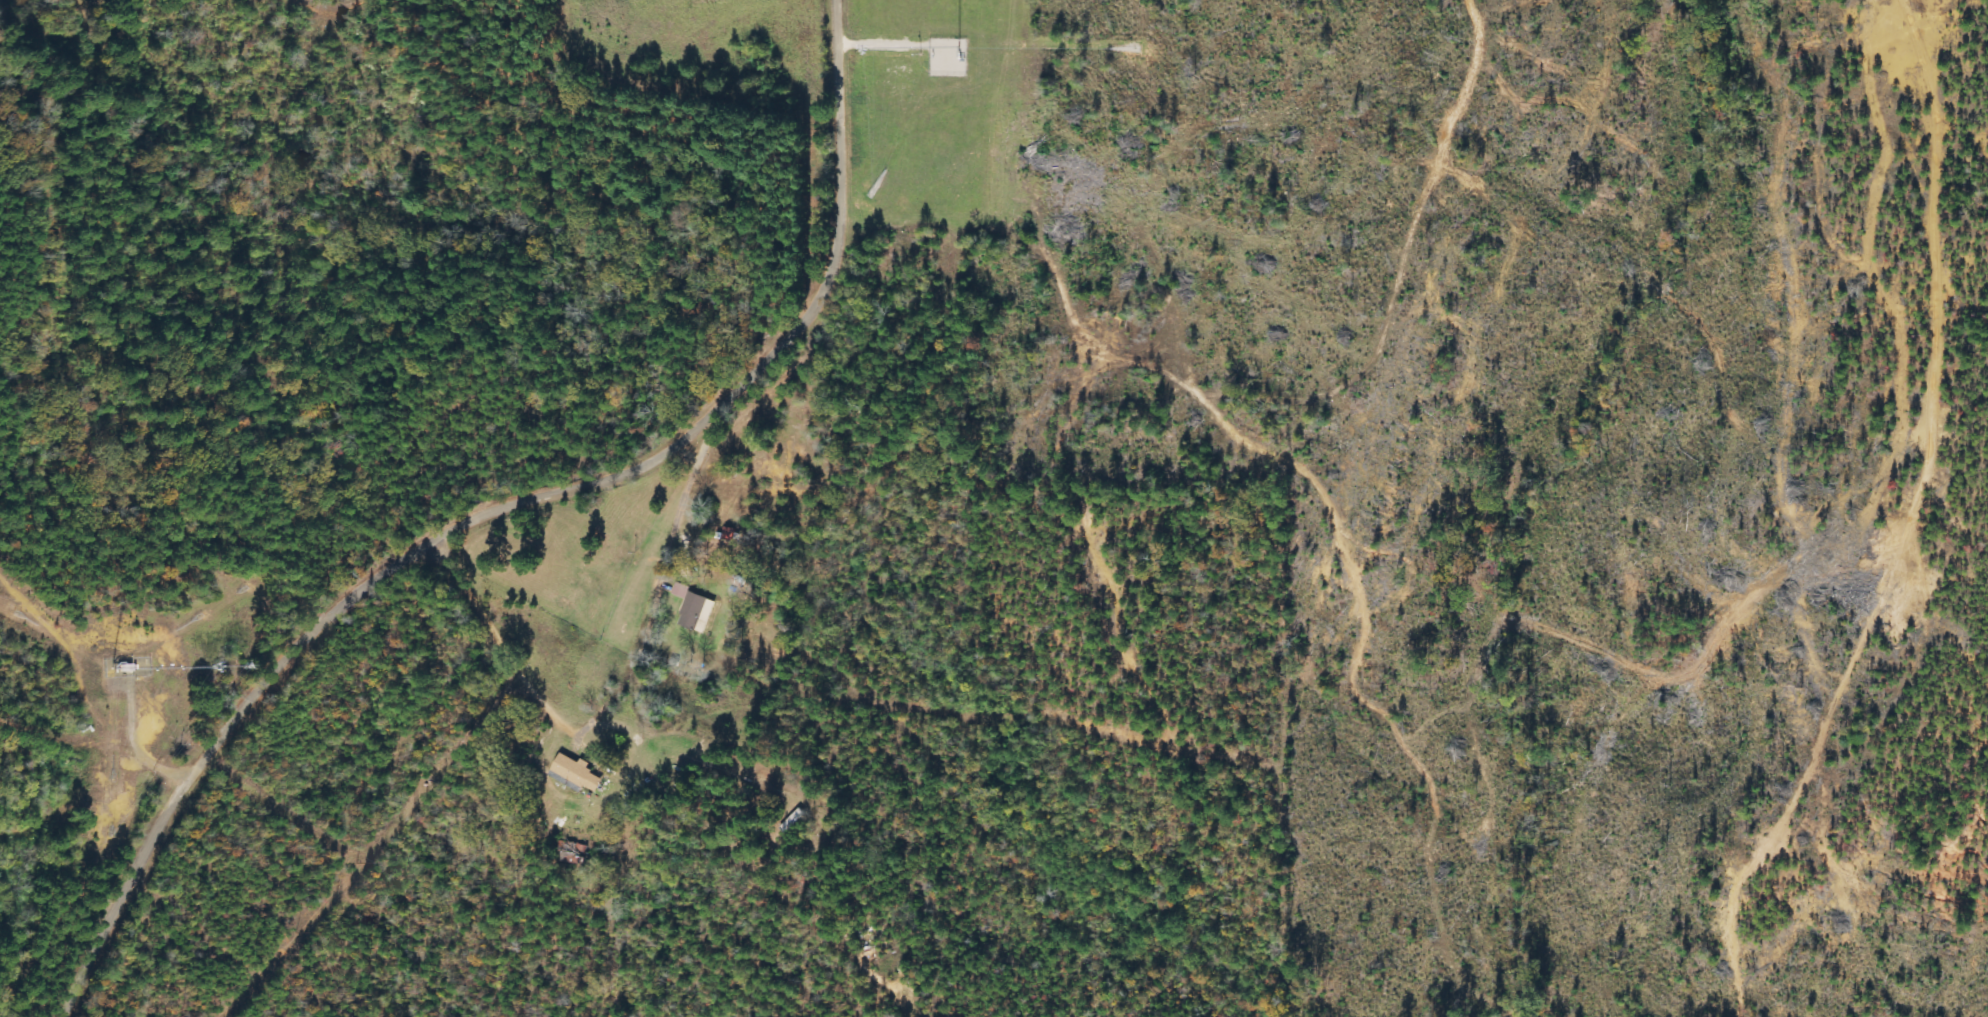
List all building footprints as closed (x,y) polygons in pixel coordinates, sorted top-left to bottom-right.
[(680,625),(707,634),(718,601),(691,591),(692,586),(680,582),(675,594),(689,599),(680,625)] [(584,762),(565,754),(556,772),(601,792),(607,778),(591,771),(594,763),(585,759),(584,762)] [(553,775),(584,793),(587,788),(555,770),(553,775)]
